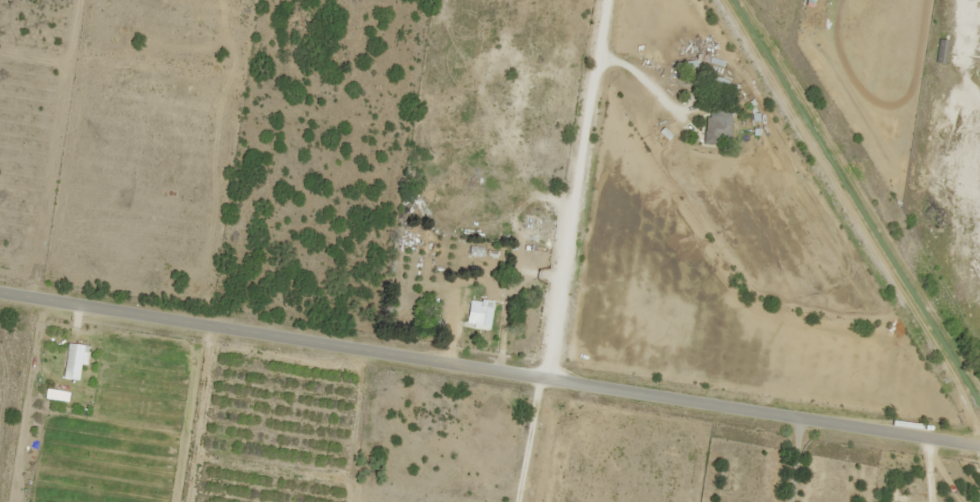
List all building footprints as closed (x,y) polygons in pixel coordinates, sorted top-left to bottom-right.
[(945,65),(949,41),(938,39),(934,63),(945,65)] [(717,144),(717,137),(729,138),(730,119),(705,117),(703,143),(717,144)] [(488,300),(468,300),(468,324),(488,324),(488,300)] [(443,325),(443,313),(426,313),(426,325),(443,325)]
